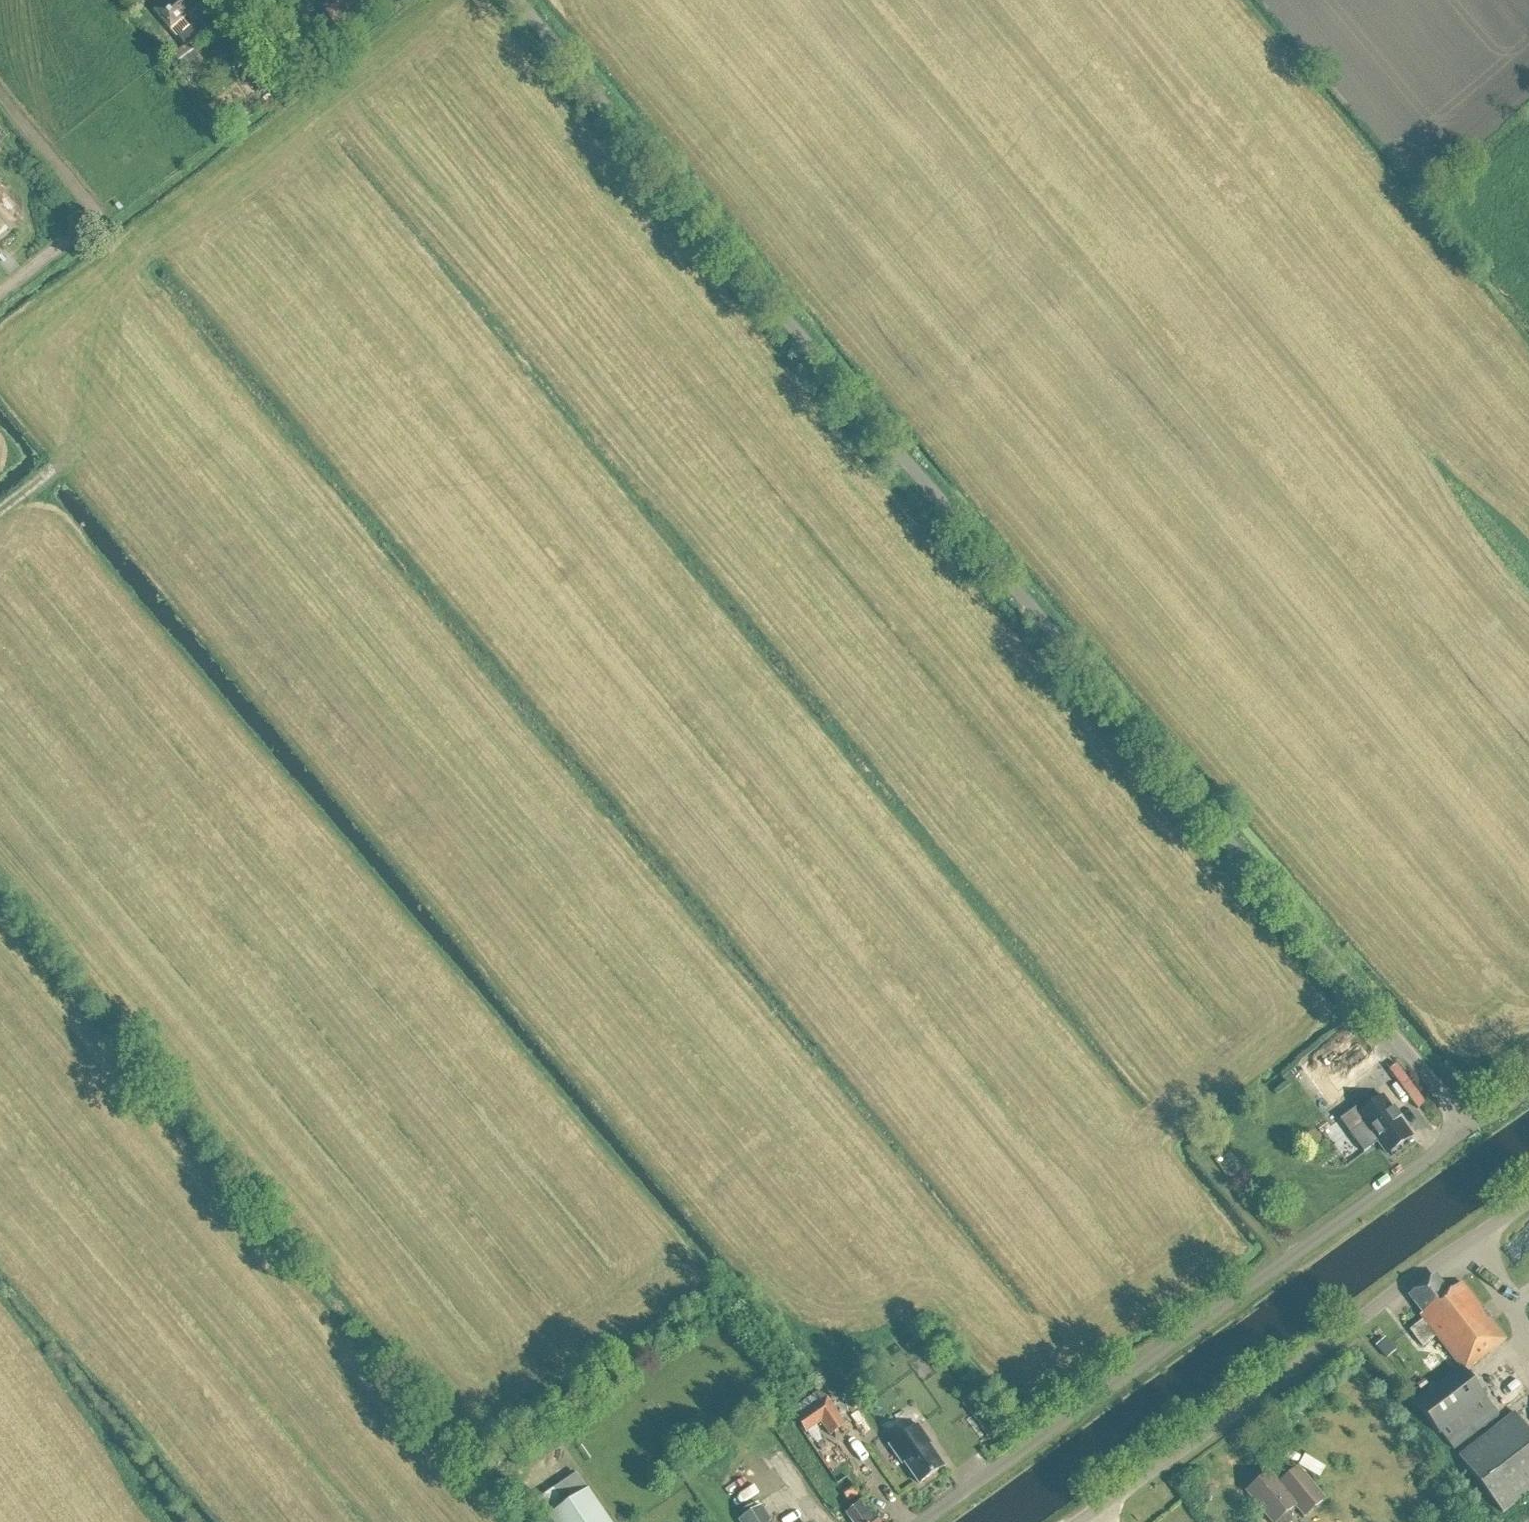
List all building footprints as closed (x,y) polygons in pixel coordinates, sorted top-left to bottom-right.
[(206,16),(194,0),(169,0),(155,11),(177,39),(206,16)] [(323,10),(337,30),(375,4),(378,9),(383,5),(379,0),(337,0),(323,10)] [(255,17),(245,5),(235,12),(245,25),(255,17)] [(173,55),(165,61),(179,78),(186,72),(201,61),(188,44),(173,55)] [(1359,1036),(1320,1064),(1339,1089),(1378,1061),(1359,1036)] [(1379,1100),(1369,1087),(1349,1102),(1387,1155),(1412,1137),(1383,1097),(1379,1100)] [(1448,1294),(1435,1277),(1410,1297),(1423,1314),(1420,1316),(1423,1320),(1409,1331),(1422,1347),(1435,1337),(1460,1368),(1414,1404),(1439,1436),(1440,1434),(1453,1451),(1498,1416),(1464,1372),(1506,1340),(1462,1283),(1448,1294)] [(1385,1359),(1396,1351),(1385,1338),(1375,1347),(1385,1359)] [(845,1426),(827,1396),(812,1405),(808,1398),(790,1408),(805,1433),(821,1423),(830,1436),(845,1426)] [(980,1407),(968,1416),(985,1438),(997,1430),(980,1407)] [(1514,1412),(1458,1456),(1503,1514),(1528,1494),(1528,1432),(1514,1412)] [(944,1467),(928,1445),(930,1444),(917,1426),(889,1446),(902,1464),(904,1463),(918,1484),(944,1467)] [(1246,1492),(1271,1521),(1292,1521),(1292,1518),(1288,1513),(1297,1506),(1296,1505),(1305,1498),(1314,1509),(1325,1500),(1297,1467),(1278,1484),(1269,1473),(1246,1492)] [(538,1502),(549,1517),(588,1490),(578,1474),(538,1502)] [(849,1503),(858,1497),(852,1488),(843,1494),(849,1503)] [(549,1517),(552,1521),(610,1521),(588,1490),(549,1517)] [(863,1504),(848,1516),(853,1521),(876,1521),(863,1504)] [(761,1506),(738,1521),(739,1521),(771,1521),(761,1506)]
